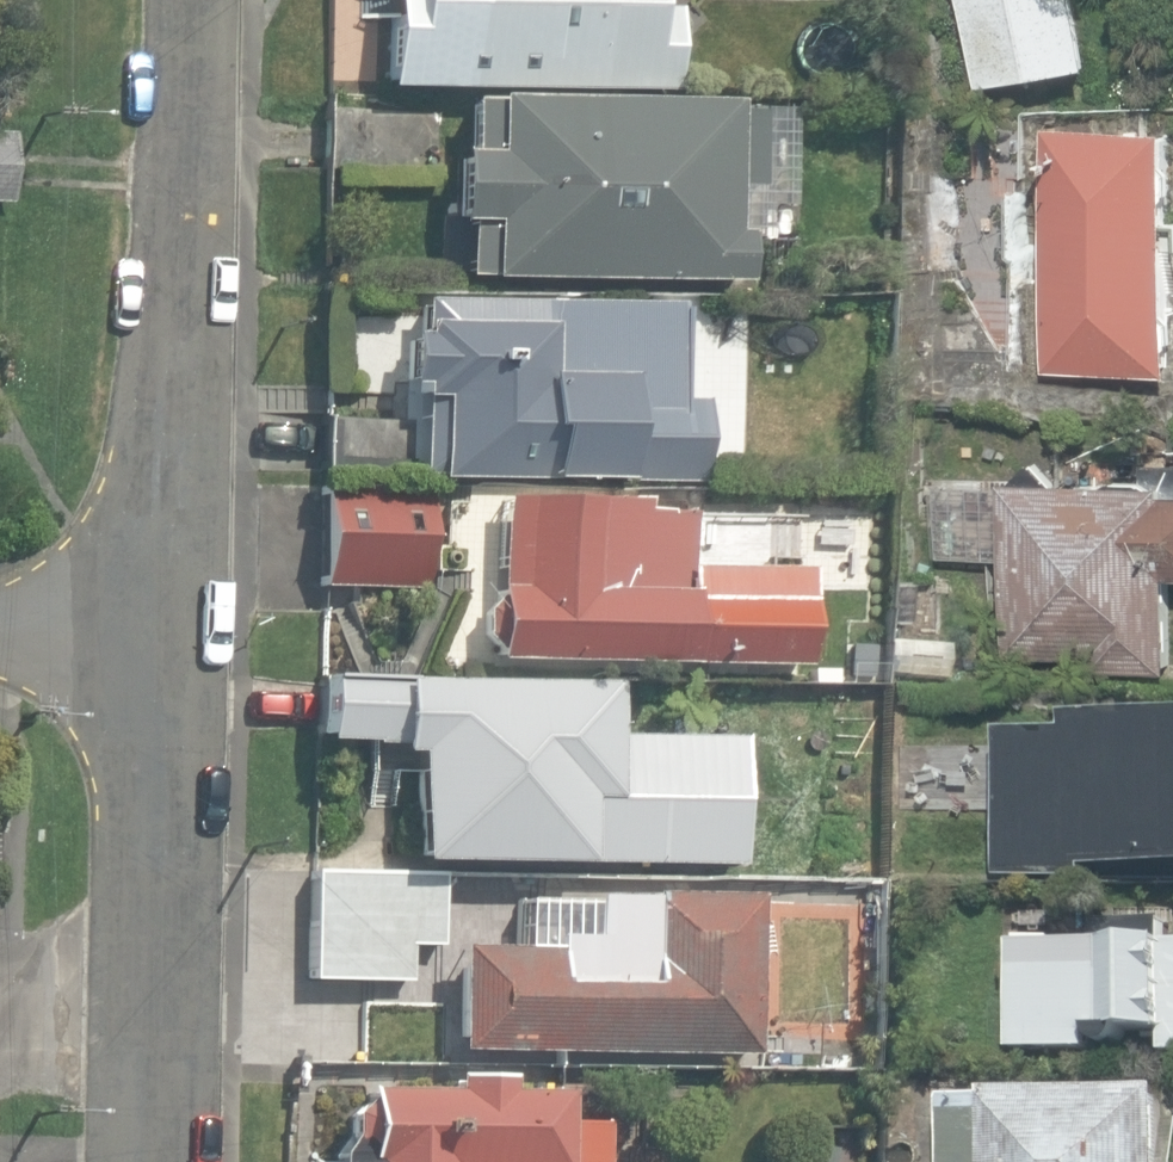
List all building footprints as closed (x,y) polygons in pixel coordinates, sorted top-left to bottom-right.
[(672,81),(672,14),(643,14),(643,0),(420,0),(420,82),(672,81)] [(978,93),(1075,79),(1063,0),(964,0),(978,93)] [(452,283),(735,288),(736,235),(710,235),(712,106),(455,101),(452,283)] [(1166,140),(1052,139),(1046,378),(1159,380),(1166,140)] [(693,308),(408,304),(406,411),(427,412),(426,490),(690,493),(693,308)] [(425,500),(313,498),(312,585),(424,587),(425,500)] [(677,516),(489,510),(484,660),(795,670),(798,588),(675,584),(677,516)] [(308,685),(306,750),(410,753),(406,865),(723,877),(727,743),(594,738),(596,695),(308,685)] [(1004,733),(997,870),(1172,880),(1172,726),(1067,720),(1066,736),(1004,733)] [(401,880),(310,875),(297,986),(411,992),(413,957),(442,959),(445,899),(400,897),(401,880)] [(588,961),(451,957),(449,1061),(744,1069),(748,901),(589,896),(588,961)] [(1172,1047),(1172,952),(1009,945),(1004,1049),(1084,1053),(1085,1043),(1172,1047)] [(346,1161),(602,1161),(603,1117),(556,1116),(557,1091),(390,1088),(390,1097),(349,1096),(346,1161)] [(934,1097),(933,1161),(1167,1161),(1168,1100),(934,1097)]
